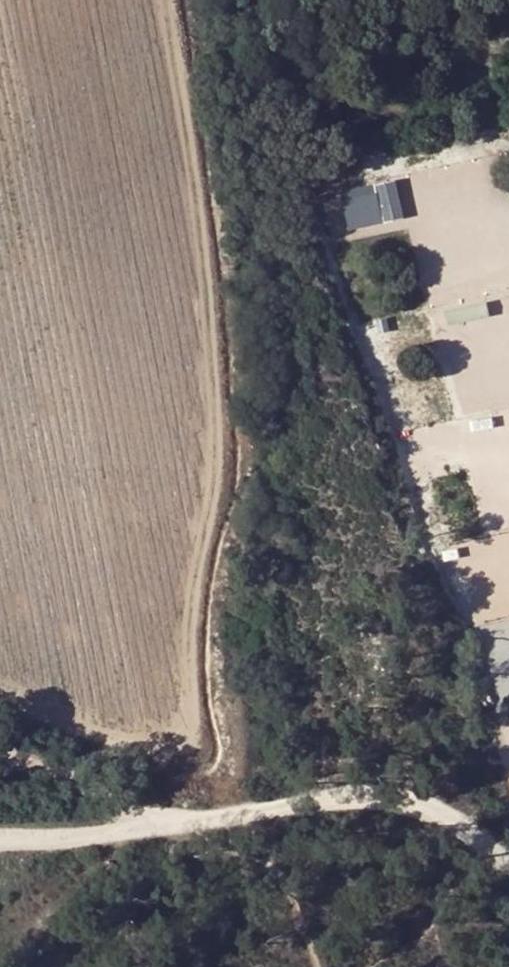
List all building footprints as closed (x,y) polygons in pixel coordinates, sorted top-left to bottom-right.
[(343,191),(347,210),(382,201),(387,221),(407,216),(397,177),(343,191)]
